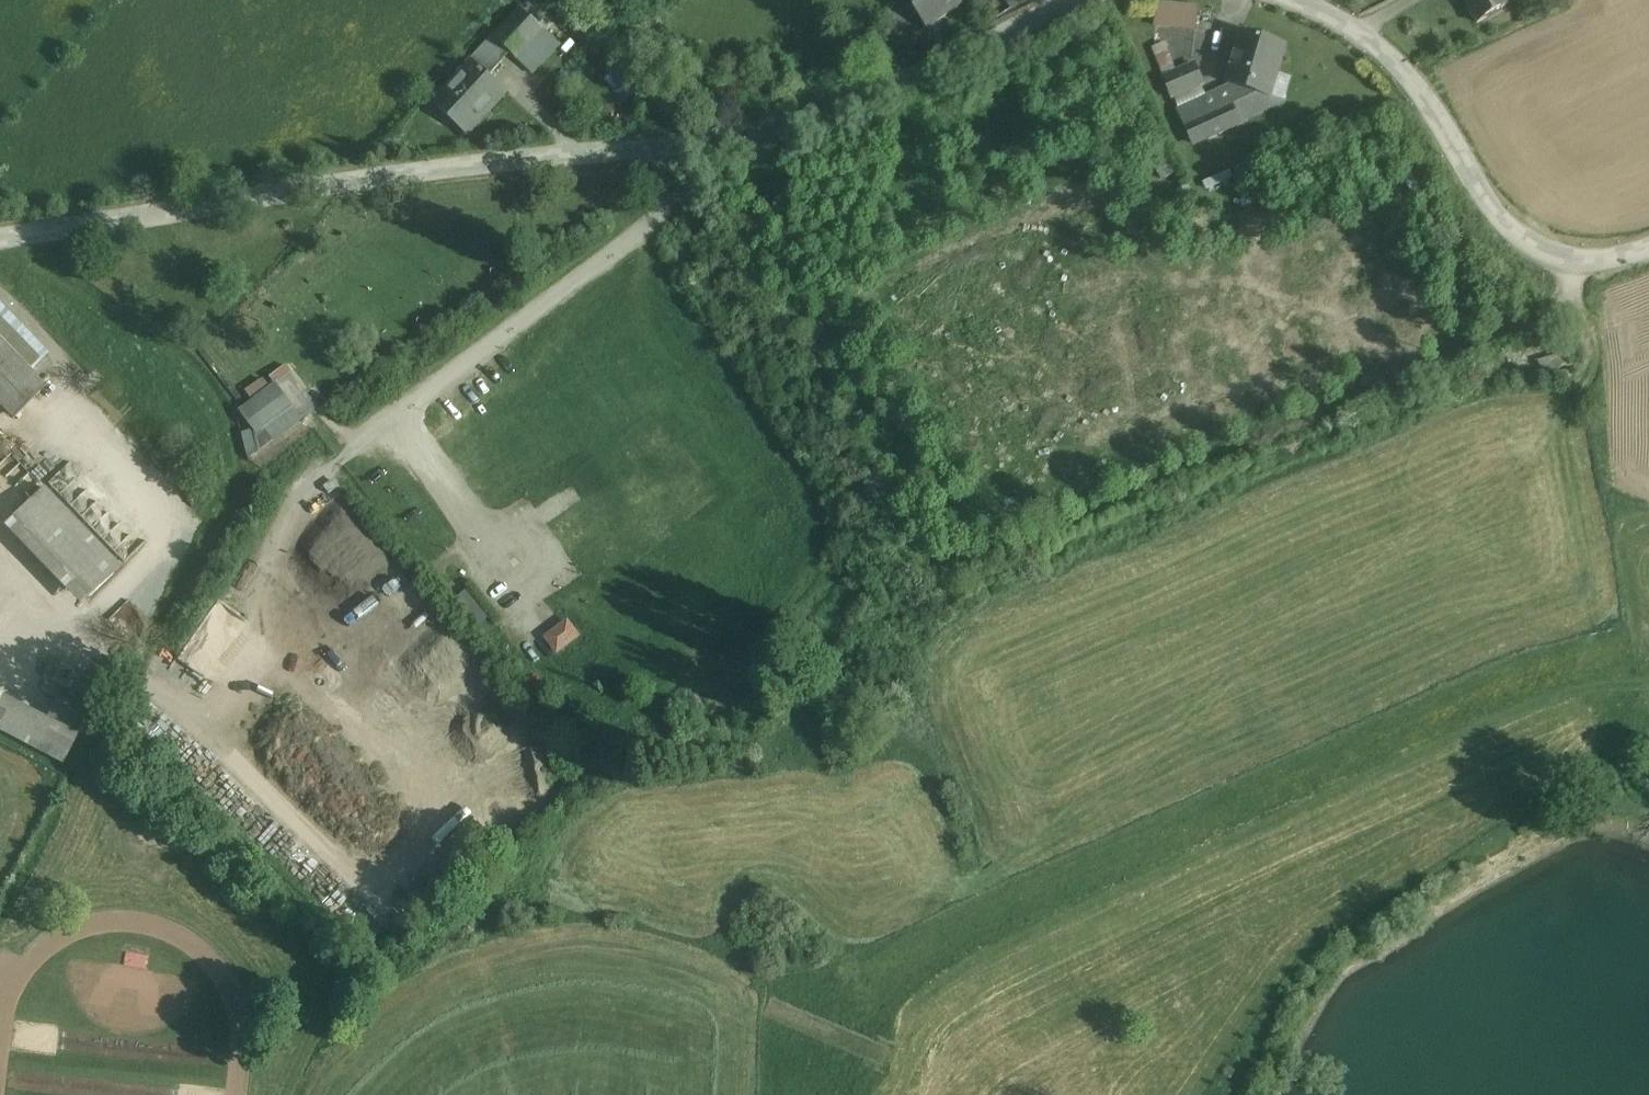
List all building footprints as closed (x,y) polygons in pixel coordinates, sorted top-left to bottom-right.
[(927,28),(967,0),(908,0),(927,28)] [(1012,10),(1027,0),(1006,0),(1012,10)] [(1181,0),(1165,0),(1163,21),(1205,28),(1207,4),(1181,0)] [(1477,24),(1509,5),(1508,3),(1504,6),(1500,0),(1462,0),(1477,24)] [(520,9),(432,103),(468,136),(507,96),(488,78),(510,54),(532,74),(559,45),(520,9)] [(1284,47),(1242,33),(1227,83),(1234,85),(1269,96),(1271,97),(1271,95),(1270,95),(1276,74),(1284,47)] [(1163,45),(1154,48),(1165,77),(1175,73),(1163,45)] [(1165,77),(1164,78),(1173,98),(1203,85),(1194,65),(1175,73),(1165,77)] [(1203,85),(1173,98),(1179,110),(1208,97),(1203,85)] [(1208,97),(1179,110),(1194,145),(1241,124),(1236,112),(1269,96),(1234,85),(1215,94),(1208,97)] [(0,308),(0,341),(29,371),(45,356),(0,308)] [(0,341),(0,404),(11,416),(42,385),(29,371),(0,341)] [(275,384),(238,412),(253,432),(265,447),(303,421),(275,384)] [(253,432),(241,434),(248,459),(265,447),(253,432)] [(119,568),(43,488),(12,519),(88,599),(119,568)] [(578,617),(553,634),(566,653),(592,637),(578,617)] [(0,695),(0,730),(63,763),(87,717),(59,702),(50,721),(0,695)]
